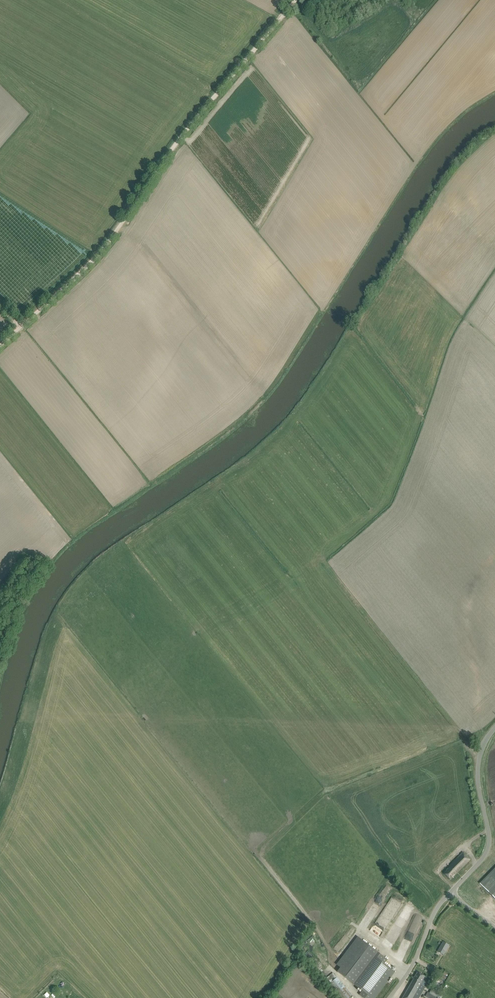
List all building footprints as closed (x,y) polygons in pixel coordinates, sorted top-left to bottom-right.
[(463,852),(449,866),(450,867),(444,873),(450,880),(470,860),(463,852)] [(480,883),(494,899),(494,868),(480,883)] [(394,971),(384,963),(387,959),(358,937),(337,965),(341,968),(338,972),(362,991),(359,995),(364,997),(374,997),(394,971)] [(437,951),(444,955),(450,945),(443,941),(437,951)] [(303,950),(307,956),(314,951),(310,945),(303,950)] [(444,970),(440,979),(446,982),(450,973),(444,970)] [(429,981),(430,979),(417,972),(403,997),(419,997),(425,987),(424,987),(427,980),(429,981)] [(330,984),(342,997),(350,997),(352,996),(337,978),(330,984)]
